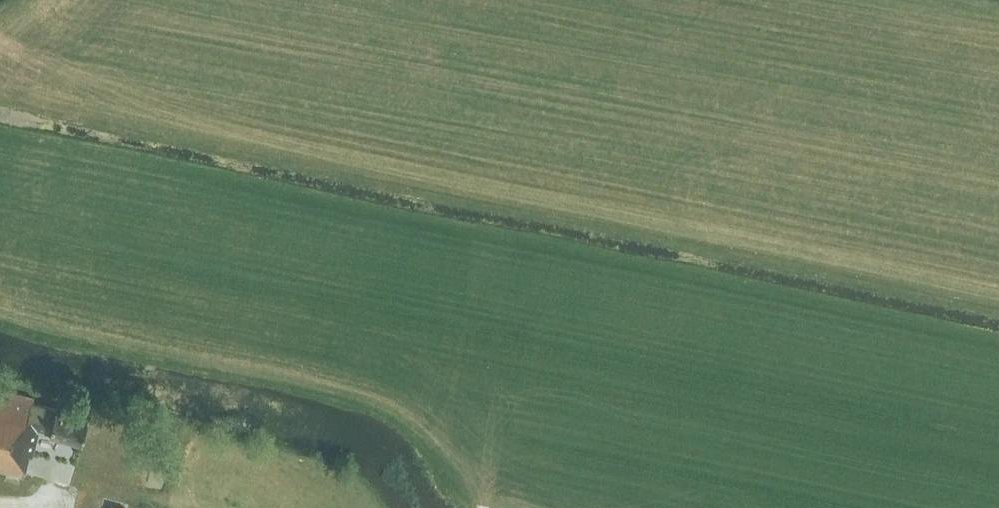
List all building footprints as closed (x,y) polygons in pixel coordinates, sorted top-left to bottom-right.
[(88,418),(32,404),(33,400),(0,390),(0,469),(24,475),(29,454),(32,454),(39,429),(50,432),(50,435),(82,443),(88,418)]
